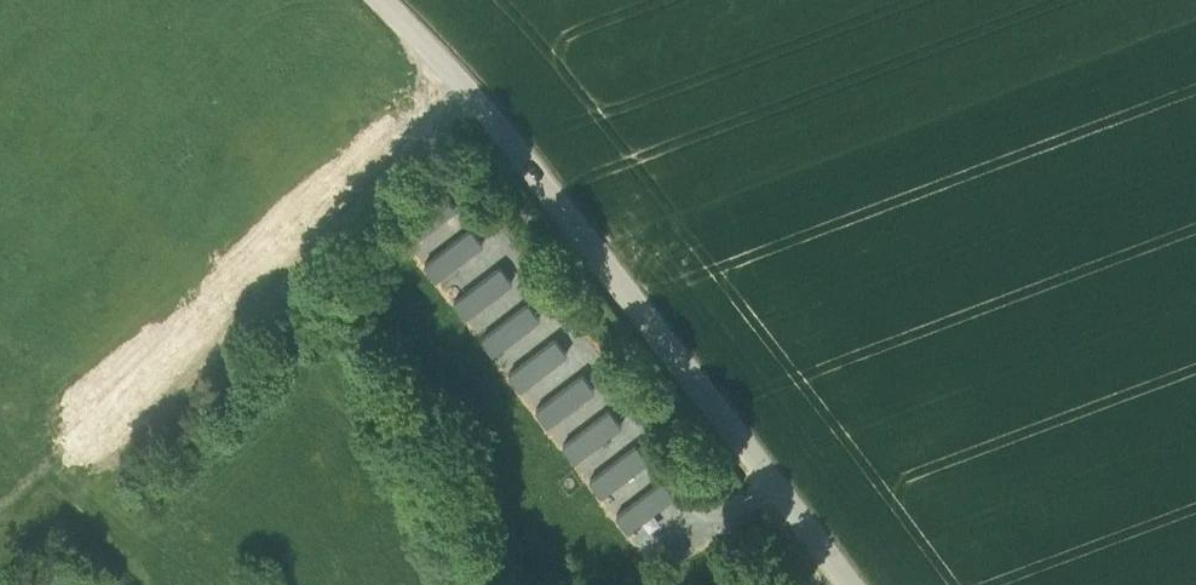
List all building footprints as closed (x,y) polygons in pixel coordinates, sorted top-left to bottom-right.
[(397,227),(409,243),(455,208),(444,192),(397,227)] [(471,227),(424,263),(436,278),(483,242),(471,227)] [(500,265),(453,300),(465,316),(512,281),(500,265)] [(528,302),(482,337),(493,353),(540,317),(528,302)] [(555,337),(509,373),(521,388),(567,352),(555,337)] [(582,373),(536,408),(548,424),(594,389),(582,373)] [(609,409),(563,444),(575,459),(621,424),(609,409)] [(636,444),(590,479),(602,495),(648,459),(636,444)] [(663,479),(616,514),(628,530),(675,495),(663,479)]
